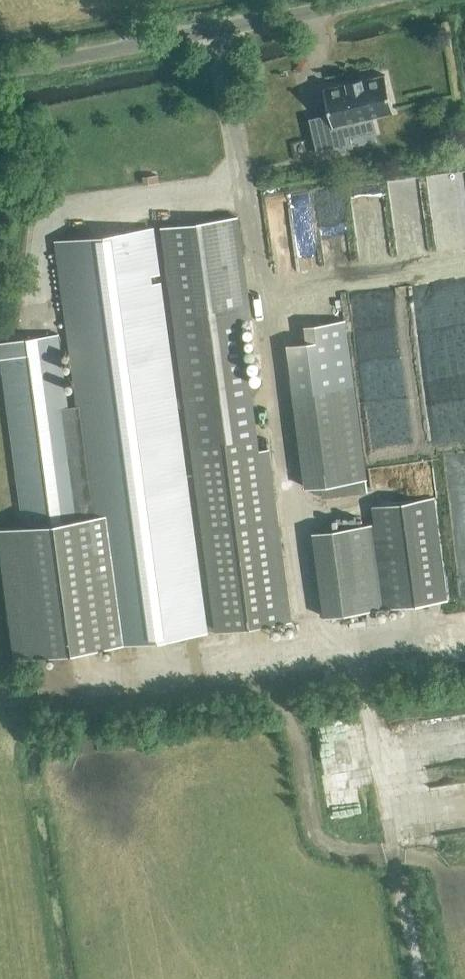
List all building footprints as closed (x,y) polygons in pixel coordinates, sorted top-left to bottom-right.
[(347,84),(331,88),(323,89),(335,139),(316,144),(318,155),(353,147),(347,123),(393,112),(385,75),(361,81),(361,79),(347,82),(347,84)] [(321,236),(310,195),(289,201),(300,242),(321,236)] [(237,294),(227,220),(164,228),(174,302),(186,398),(174,399),(161,304),(150,229),(56,241),(78,409),(69,409),(59,335),(1,343),(0,343),(0,361),(3,360),(25,524),(0,527),(0,549),(15,657),(206,631),(188,504),(175,409),(188,408),(194,460),(215,632),(291,622),(268,447),(258,448),(237,294)] [(311,341),(287,345),(306,488),(366,480),(347,337),(328,339),(326,323),(309,325),(311,341)] [(366,480),(321,486),(322,499),(368,493),(366,480)] [(324,616),(448,599),(434,496),(373,504),(375,522),(313,530),(324,616)]
